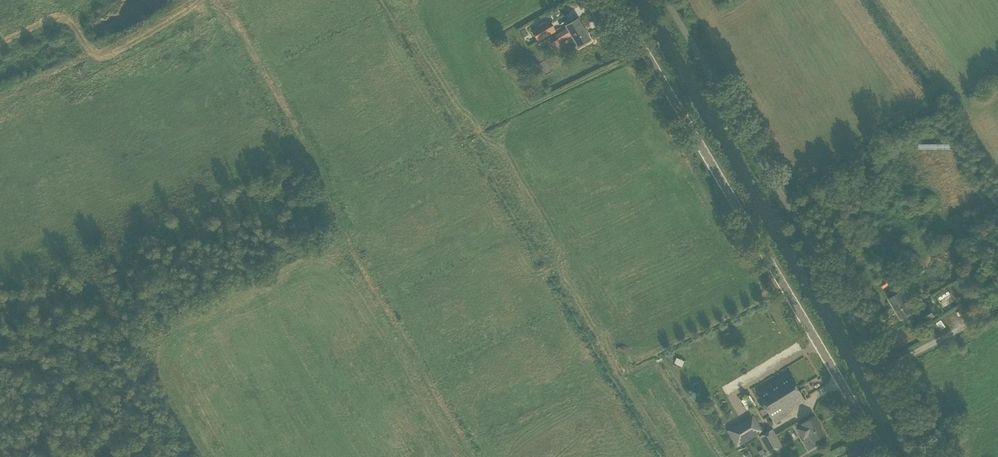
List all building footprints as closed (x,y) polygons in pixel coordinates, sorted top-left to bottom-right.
[(556,39),(552,42),(558,53),(566,48),(561,41),(571,35),(578,47),(590,39),(578,18),(565,25),(566,28),(554,35),(556,39)] [(532,31),(538,40),(555,30),(549,21),(532,31)] [(888,258),(891,265),(903,259),(899,252),(888,258)] [(963,257),(958,260),(963,268),(968,264),(963,257)] [(952,282),(964,301),(973,296),(961,277),(952,282)] [(888,299),(901,319),(914,311),(906,298),(911,295),(906,288),(888,299)] [(947,289),(937,295),(940,300),(950,294),(947,289)] [(917,315),(922,323),(935,315),(930,307),(917,315)] [(677,357),(675,363),(683,366),(686,360),(677,357)] [(756,392),(775,423),(791,413),(789,409),(803,400),(804,401),(788,373),(756,392)] [(802,442),(808,451),(816,446),(814,441),(824,435),(813,416),(801,423),(802,425),(796,428),(803,440),(804,439),(804,440),(802,442)] [(749,417),(727,431),(736,446),(759,433),(749,417)] [(772,430),(760,436),(769,453),(781,446),(772,430)]
